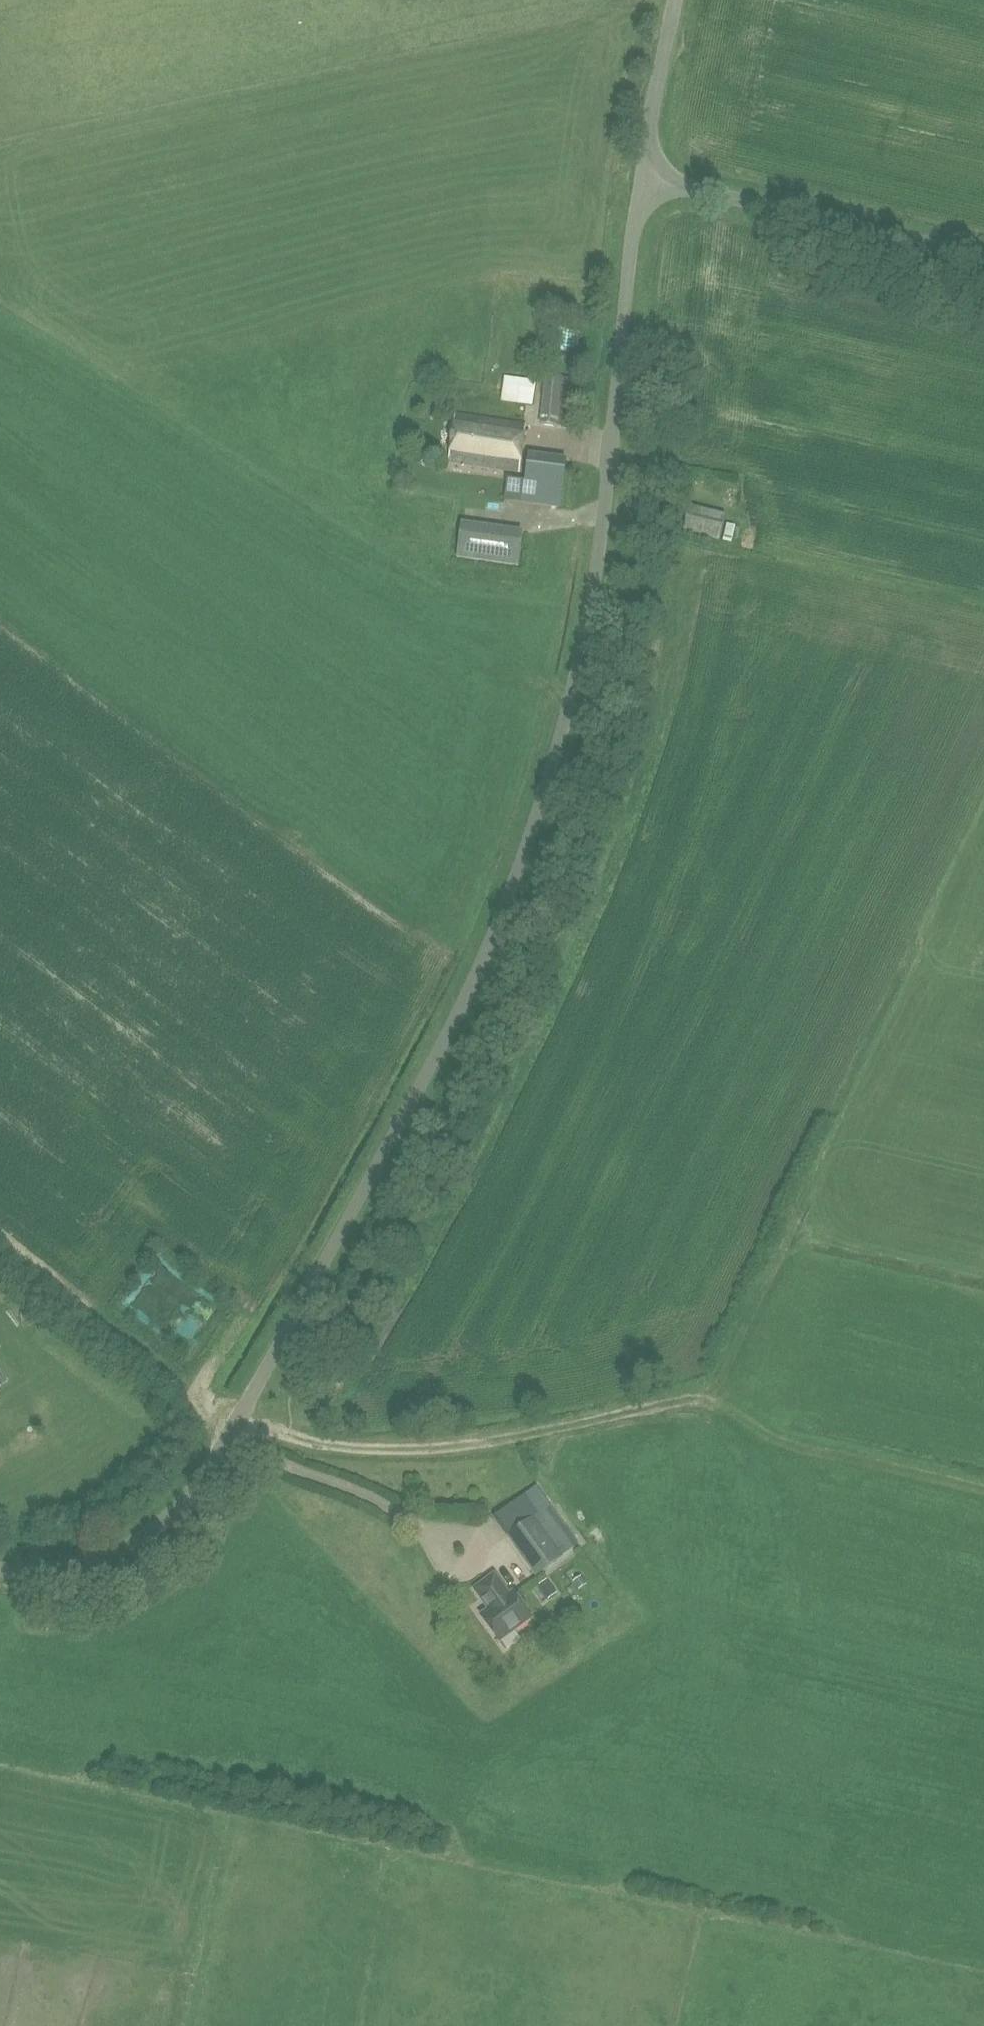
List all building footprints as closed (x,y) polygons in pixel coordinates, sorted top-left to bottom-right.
[(568,426),(573,378),(546,375),(541,423),(568,426)] [(501,402),(534,407),(537,383),(505,378),(501,402)] [(449,463),(520,472),(526,425),(456,415),(449,463)] [(504,497),(560,506),(567,460),(529,454),(525,481),(507,478),(504,497)] [(464,564),(525,562),(524,526),(463,527),(464,564)] [(574,1547),(546,1509),(534,1517),(534,1516),(507,1536),(537,1576),(563,1557),(563,1556),(574,1547)] [(508,1594),(494,1574),(474,1588),(489,1608),(481,1613),(501,1640),(532,1618),(513,1591),(508,1594)]
